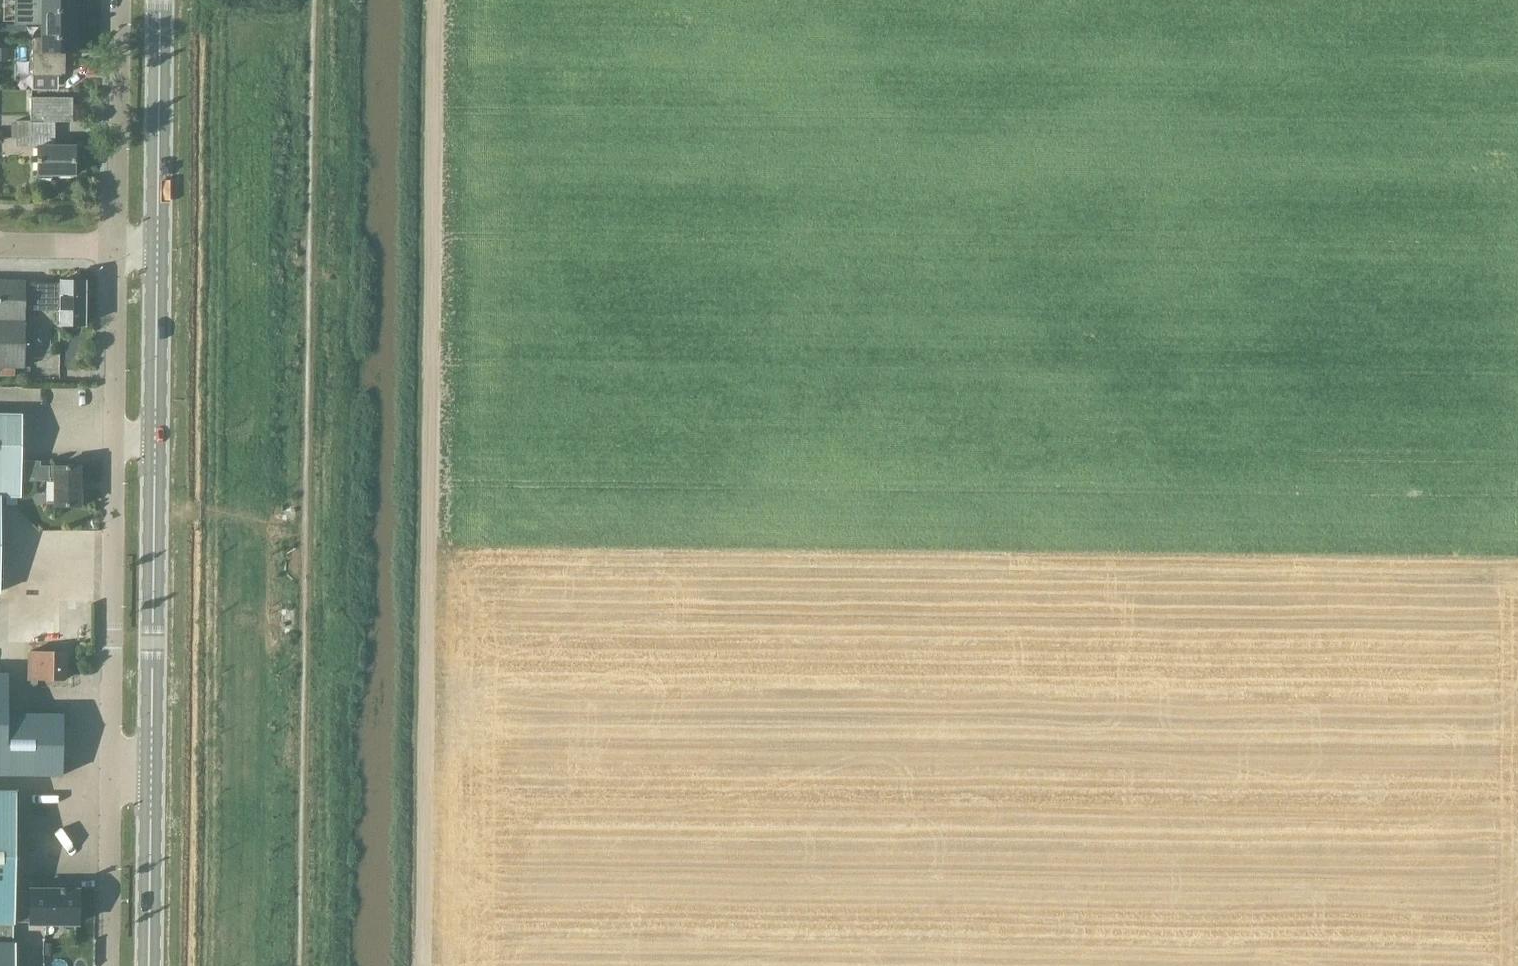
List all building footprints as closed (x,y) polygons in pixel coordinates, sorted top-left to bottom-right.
[(16,24),(40,24),(75,24),(75,0),(16,0),(16,24)] [(31,37),(31,74),(60,75),(60,73),(60,51),(64,51),(74,51),(75,24),(40,24),(40,37),(31,37)] [(30,115),(30,119),(54,120),(73,120),(73,96),(30,96),(30,115)] [(15,120),(15,146),(36,146),(36,176),(51,176),(51,173),(74,173),(74,145),(54,144),(54,120),(30,119),(30,120),(15,120)] [(48,282),(47,309),(59,310),(59,324),(84,324),(84,280),(59,279),(59,283),(48,282)] [(22,368),(23,309),(47,309),(48,282),(47,282),(24,282),(24,280),(0,280),(0,368),(22,368)] [(15,494),(18,494),(19,480),(53,481),(53,505),(82,505),(82,504),(81,504),(82,488),(79,488),(79,467),(79,466),(40,465),(40,461),(38,461),(19,460),(19,414),(0,414),(0,494),(15,494)] [(64,652),(41,652),(29,651),(28,679),(29,679),(29,683),(30,684),(30,685),(31,685),(32,686),(33,686),(35,686),(36,685),(37,684),(37,683),(37,679),(64,680),(64,652)] [(62,775),(62,713),(7,712),(7,672),(0,672),(0,774),(62,775)] [(12,919),(13,919),(13,891),(14,790),(0,790),(0,919),(12,919)] [(13,891),(13,919),(29,920),(29,922),(42,922),(77,923),(77,889),(29,888),(29,891),(13,891)] [(13,941),(11,941),(12,919),(0,919),(0,965),(12,965),(13,941)]
